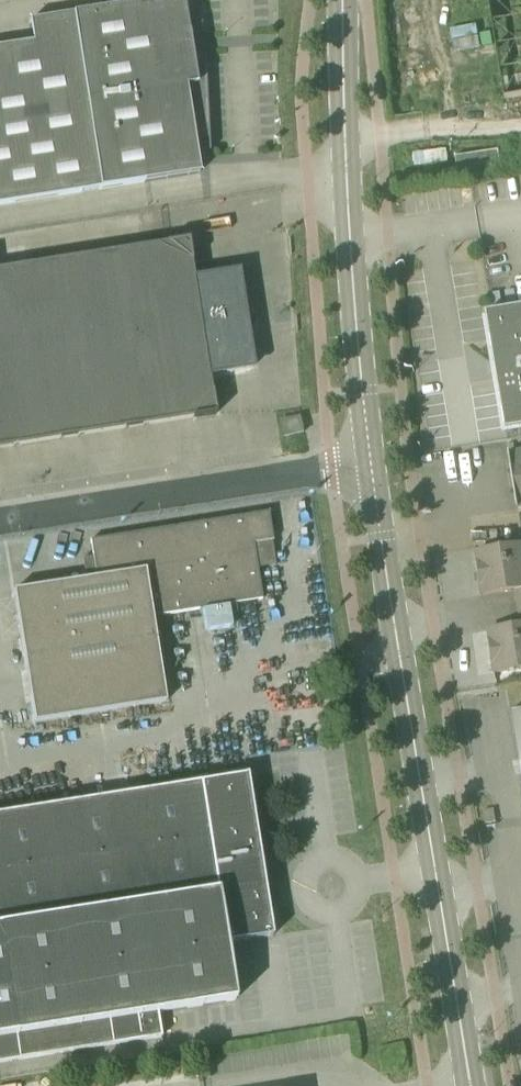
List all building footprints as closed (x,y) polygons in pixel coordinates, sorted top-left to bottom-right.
[(30,20),(33,41),(0,46),(0,203),(200,172),(195,140),(208,138),(208,151),(210,151),(205,57),(203,57),(204,70),(195,72),(184,0),(157,0),(30,20)] [(489,16),(502,14),(501,6),(520,3),(520,0),(488,0),(489,16)] [(216,413),(212,391),(209,374),(253,367),(247,328),(252,327),(253,325),(254,322),(253,314),(251,311),(249,310),(247,308),(244,309),(238,272),(194,279),(191,262),(192,261),(189,239),(0,269),(0,447),(216,413)] [(520,424),(520,312),(492,317),(500,366),(493,367),(495,382),(503,381),(510,426),(520,424)] [(285,437),(304,432),(301,417),(281,422),(285,437)] [(509,453),(518,510),(520,509),(520,451),(509,453)] [(13,590),(35,722),(166,701),(156,639),(167,638),(163,615),(262,599),(257,568),(276,565),(272,540),(273,540),(269,511),(90,540),(93,556),(83,558),(86,578),(13,590)] [(518,610),(520,609),(520,548),(476,553),(483,595),(515,590),(518,610)] [(202,610),(206,631),(232,627),(229,606),(202,610)] [(518,610),(520,626),(488,631),(494,674),(520,668),(520,609),(518,610)] [(510,713),(520,775),(520,711),(510,713)] [(19,1058),(19,1060),(162,1037),(158,1014),(236,1000),(226,943),(273,935),(267,904),(273,903),(271,888),(265,889),(247,774),(0,813),(0,1061),(19,1058)]
